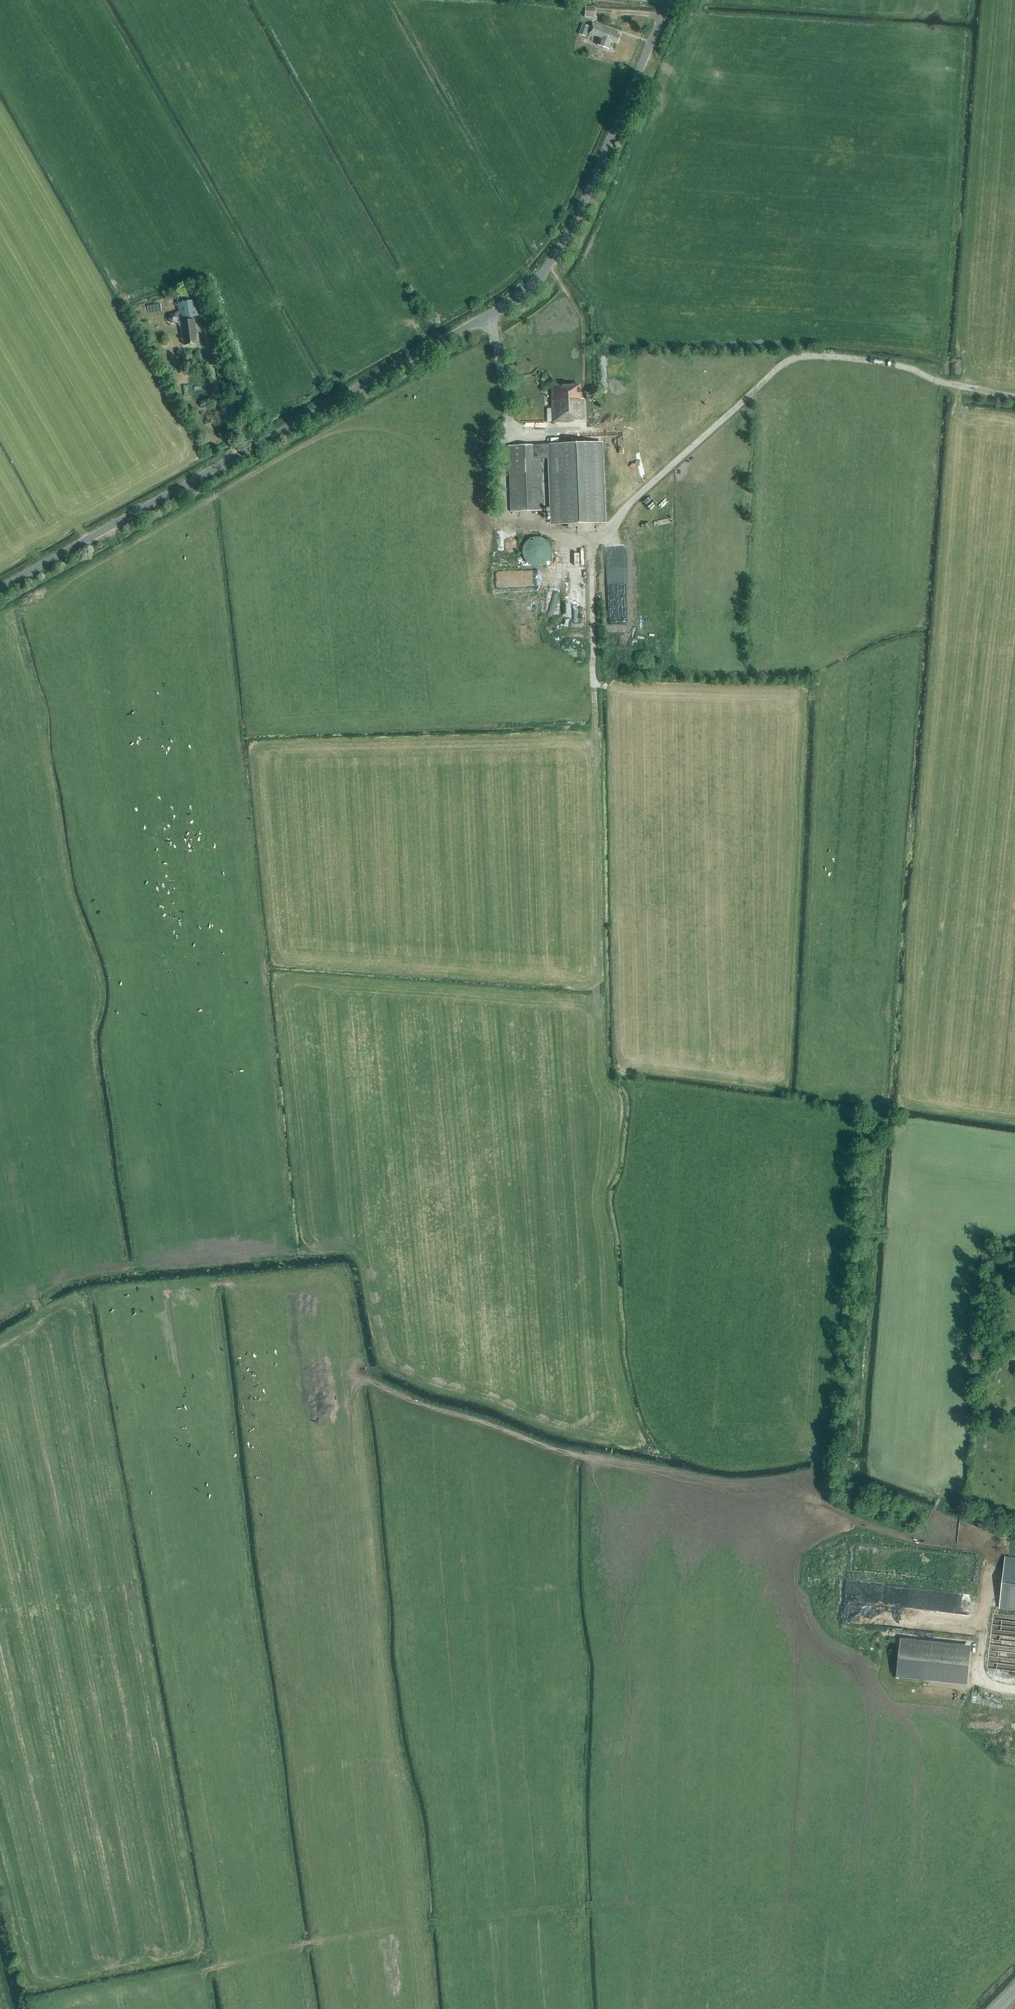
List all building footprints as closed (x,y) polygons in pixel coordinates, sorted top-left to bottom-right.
[(595,18),(596,8),(585,7),(584,17),(595,18)] [(617,44),(621,36),(617,35),(618,32),(595,23),(590,34),(601,38),(598,46),(609,50),(612,42),(617,44)] [(586,36),(589,26),(582,24),(579,34),(586,36)] [(171,322),(176,322),(179,326),(182,326),(184,345),(197,343),(196,338),(194,326),(193,319),(192,319),(192,317),(199,316),(197,301),(196,301),(194,301),(194,296),(179,298),(179,303),(180,311),(176,312),(175,313),(170,314),(168,318),(171,322)] [(574,421),(584,420),(583,400),(580,400),(580,386),(551,387),(552,413),(547,413),(547,422),(574,422),(574,421)] [(547,445),(540,445),(509,447),(511,513),(543,511),(541,458),(547,458),(550,524),(606,522),(603,442),(547,444),(547,445)] [(543,539),(539,537),(535,537),(530,538),(527,541),(524,544),(522,548),(522,553),(524,557),(526,561),(529,564),(534,565),(538,565),(542,564),(546,562),(549,558),(550,554),(551,549),(549,545),(547,541),(543,539)] [(1006,1557),(1000,1609),(1014,1611),(1014,1558),(1006,1557)] [(972,1645),(901,1638),(897,1677),(967,1684),(972,1645)]
